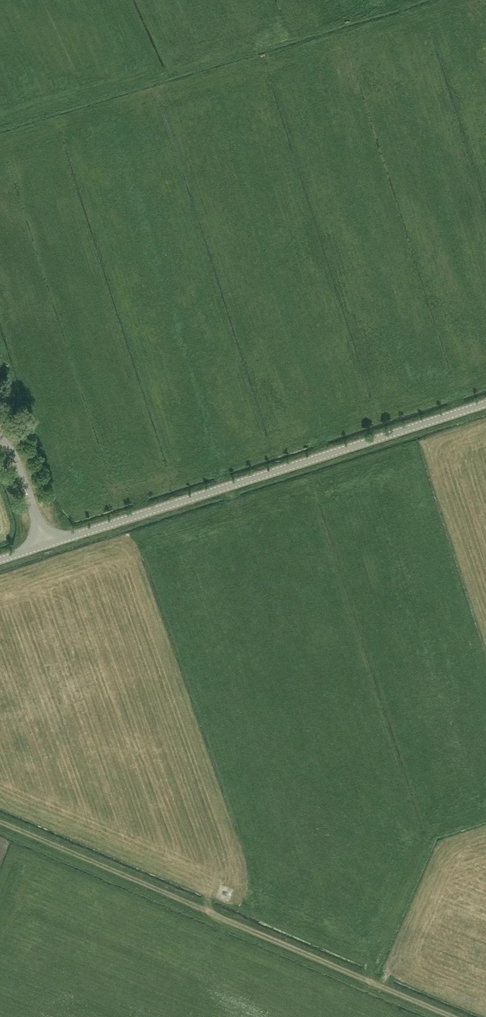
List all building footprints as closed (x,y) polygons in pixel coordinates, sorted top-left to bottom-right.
[(229,900),(230,888),(217,887),(216,899),(229,900)]
